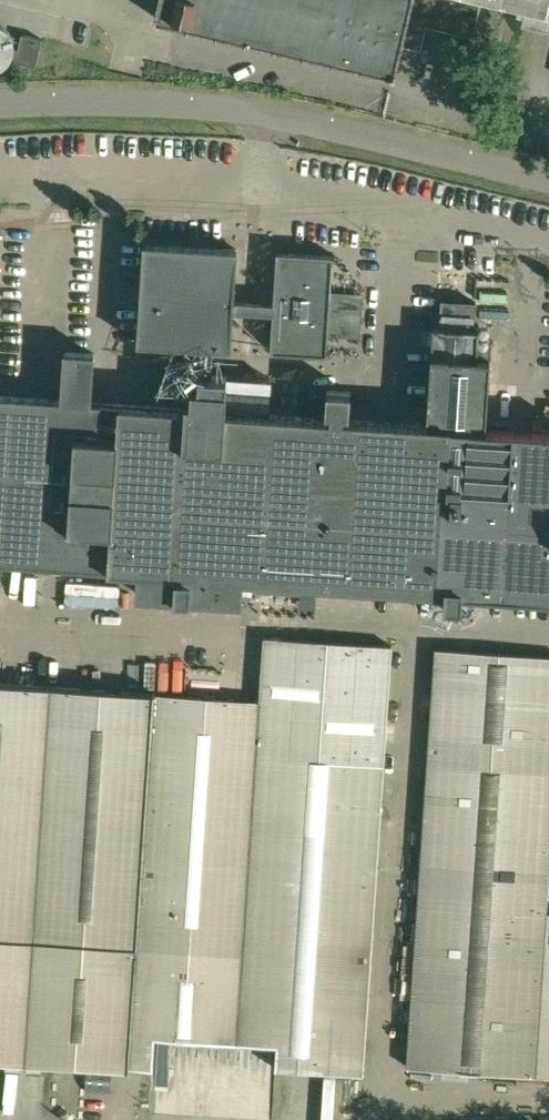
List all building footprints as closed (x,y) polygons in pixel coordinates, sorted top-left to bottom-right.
[(155,16),(395,72),(402,43),(421,48),(426,25),(475,37),(483,0),(548,16),(548,0),(158,0),(155,16)] [(36,66),(43,39),(23,34),(19,49),(15,48),(13,57),(13,58),(17,59),(16,61),(36,66)] [(486,428),(491,347),(489,346),(488,346),(488,347),(477,346),(478,334),(478,332),(478,330),(474,329),(476,302),(474,301),(474,304),(444,302),(444,300),(442,300),(440,328),(434,327),(427,424),(418,424),(418,423),(357,419),(357,420),(355,419),(342,419),(343,412),(349,412),(350,391),(327,389),(326,411),(331,411),(331,418),(330,418),(330,417),(269,413),(272,379),(257,378),(256,378),(256,377),(256,376),(256,375),(255,374),(255,373),(254,372),(253,371),(252,371),(251,370),(250,370),(249,370),(247,370),(247,371),(246,371),(245,371),(244,372),(243,373),(243,374),(242,375),(242,376),(227,375),(210,374),(211,372),(212,348),(214,346),(225,347),(227,347),(227,348),(231,348),(231,344),(230,344),(230,343),(231,334),(232,324),(233,310),(273,313),(271,350),(327,354),(327,352),(326,351),(327,350),(329,310),(332,264),(333,258),(335,258),(335,256),(336,255),(277,251),(274,302),(234,300),(237,249),(144,243),(138,342),(202,346),(202,347),(200,371),(199,385),(191,385),(190,399),(185,399),(185,408),(182,408),(182,407),(90,401),(91,387),(92,387),(94,353),(64,351),(61,399),(0,395),(0,560),(139,569),(137,592),(242,600),(243,577),(447,590),(446,602),(460,603),(461,591),(496,593),(548,597),(548,432),(486,428)] [(275,1068),(362,1074),(392,644),(264,636),(259,699),(0,681),(0,1058),(127,1067),(127,1070),(129,1070),(129,1067),(153,1069),(155,1037),(277,1045),(275,1068)] [(418,902),(546,910),(548,867),(548,654),(436,646),(418,902)] [(546,910),(418,902),(407,1065),(548,1075),(548,911),(546,910)]
